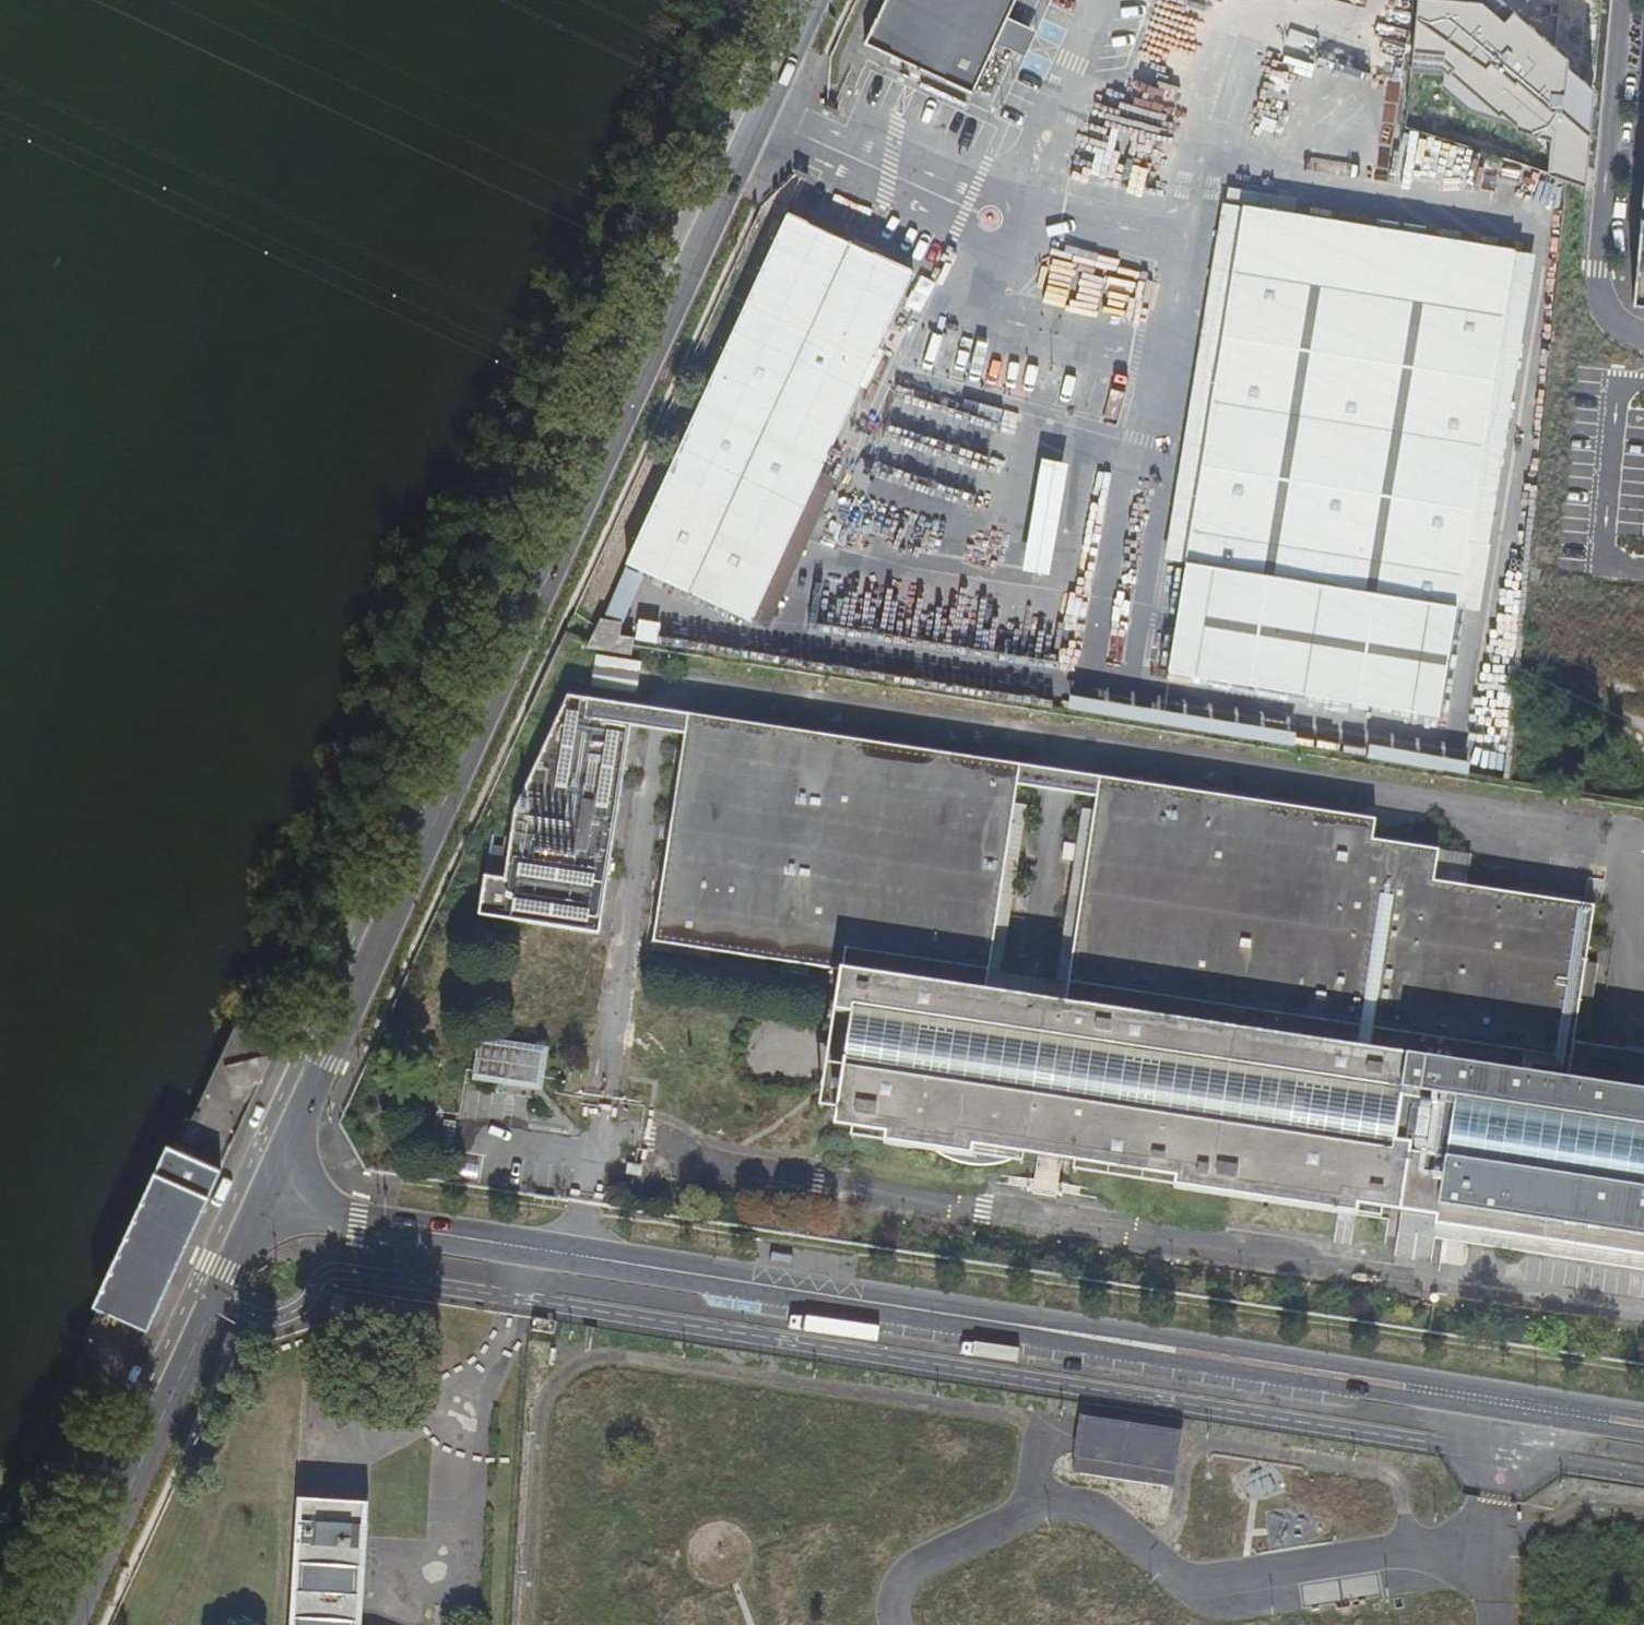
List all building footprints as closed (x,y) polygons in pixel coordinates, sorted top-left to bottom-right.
[(864,41),(920,67),(972,91),(1015,0),(882,0),(864,41)] [(1631,303),(1643,304),(1643,151),(1631,303)] [(1522,164),(1519,181),(1544,185),(1547,167),(1522,164)] [(1186,563),(1458,605),(1512,247),(1239,205),(1186,563)] [(866,248),(788,212),(626,561),(753,620),(851,408),(914,270),(866,248)] [(1058,532),(1069,458),(1046,455),(1029,564),(1050,567),(1050,564),(1043,563),(1044,553),(1041,553),(1045,530),(1058,532)] [(1442,713),(1458,605),(1186,563),(1169,672),(1442,713)] [(600,621),(596,630),(616,634),(619,625),(600,621)] [(631,646),(633,636),(616,634),(596,630),(589,645),(630,651),(631,646)] [(637,695),(642,662),(597,654),(591,687),(637,695)] [(630,708),(564,698),(514,809),(503,879),(484,877),(478,917),(595,935),(630,708)] [(682,717),(647,943),(833,973),(828,1015),(841,1016),(826,1129),(877,1136),(875,1145),(928,1154),(943,1164),(962,1169),(982,1167),(1003,1161),(1012,1157),(1164,1181),(1162,1191),(1343,1219),(1346,1209),(1388,1216),(1385,1234),(1643,1275),(1643,1057),(1562,1044),(1563,1036),(1576,1038),(1587,968),(1575,967),(1582,913),(1421,888),(1425,857),(1358,847),(1362,825),(1089,781),(1058,985),(992,975),(990,988),(980,986),(1012,770),(682,717)] [(283,954),(296,960),(302,945),(289,939),(283,954)] [(278,1002),(285,987),(271,980),(264,996),(278,1002)] [(789,1029),(644,1005),(633,1073),(778,1096),(789,1029)] [(549,1045),(478,1035),(471,1077),(543,1089),(549,1045)] [(173,1151),(98,1315),(142,1333),(199,1211),(203,1211),(219,1172),(173,1151)] [(1172,1489),(1180,1432),(1080,1417),(1072,1474),(1172,1489)] [(366,1506),(295,1503),(288,1624),(358,1624),(366,1506)]
